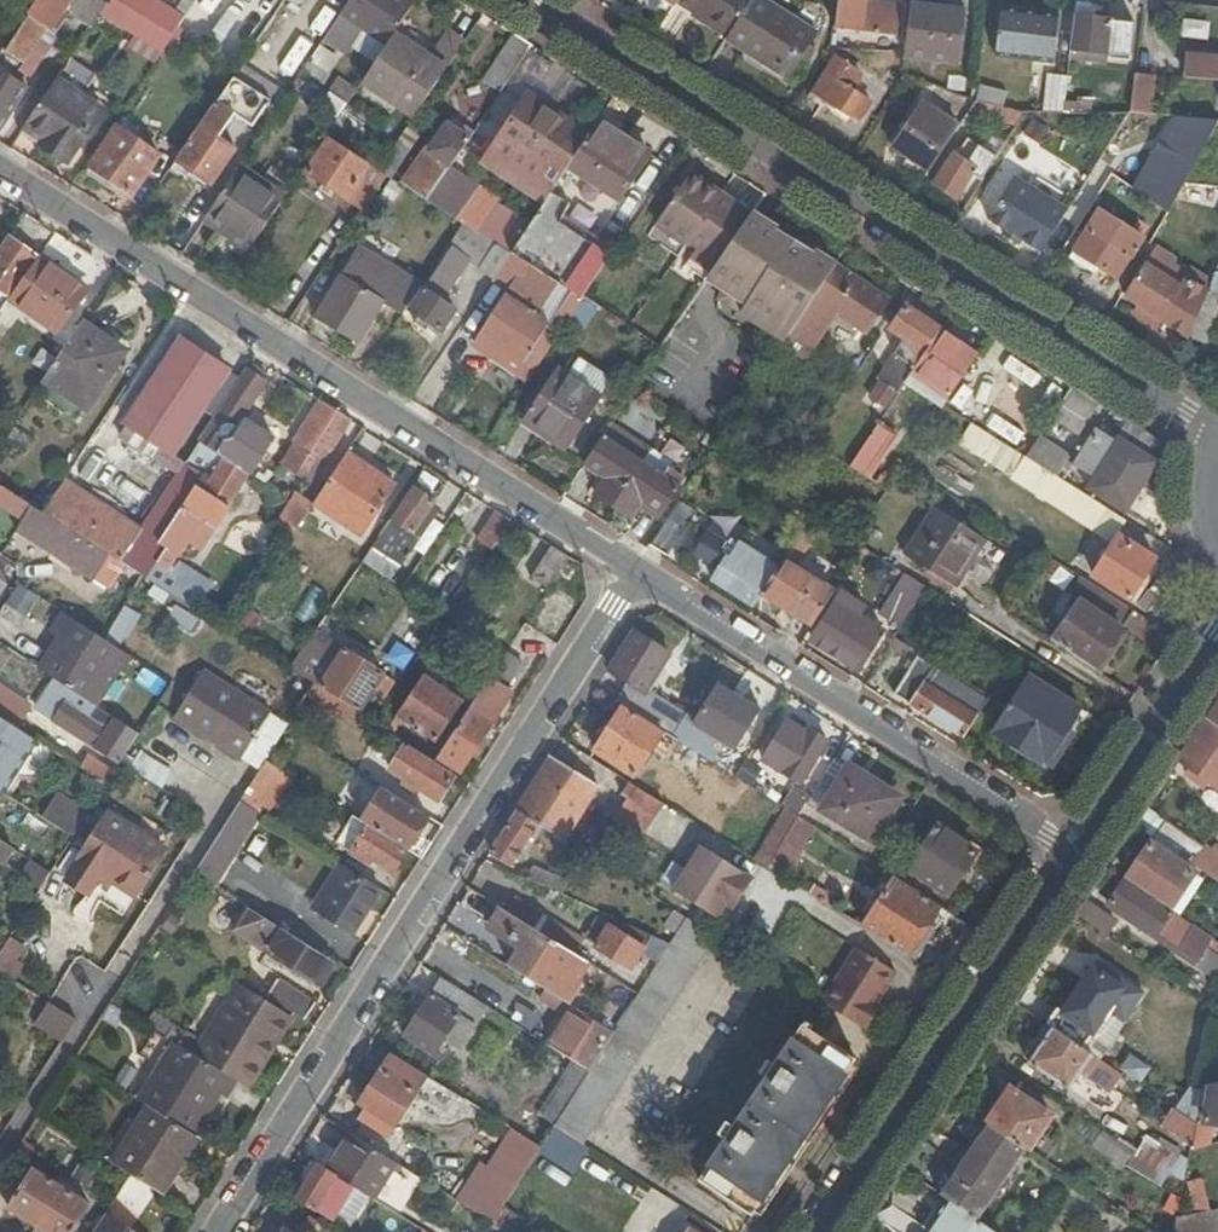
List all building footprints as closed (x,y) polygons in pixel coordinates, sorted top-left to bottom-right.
[(0,52),(0,73),(3,72),(16,81),(27,64),(23,62),(45,29),(49,32),(63,10),(90,28),(102,9),(108,0),(35,0),(0,52)] [(102,9),(151,42),(160,31),(112,0),(108,0),(102,9)] [(183,20),(153,0),(112,0),(160,31),(171,38),(183,20)] [(298,10),(305,0),(284,0),(298,10)] [(412,5),(404,0),(348,0),(340,12),(387,43),(391,37),(412,5)] [(676,2),(728,35),(751,0),(677,0),(676,2)] [(762,0),(751,0),(728,35),(724,42),(785,81),(815,34),(762,0)] [(833,28),(896,37),(900,4),(874,0),(837,0),(833,28)] [(931,0),(909,0),(908,7),(941,11),(941,8),(942,2),(931,0)] [(941,11),(908,7),(902,55),(957,63),(964,10),(941,8),(941,11)] [(1049,64),(1054,14),(998,8),(993,58),(1049,64)] [(1108,21),(1073,17),(1069,50),(1105,54),(1108,21)] [(1131,24),(1108,21),(1105,54),(1128,57),(1131,24)] [(353,39),(332,25),(323,38),(345,52),(353,39)] [(151,42),(163,49),(171,38),(160,31),(151,42)] [(499,92),(530,45),(514,35),(483,81),(499,92)] [(428,60),(391,37),(387,43),(361,81),(412,115),(458,46),(443,36),(428,60)] [(1105,54),(1069,50),(1067,62),(1104,65),(1105,54)] [(1182,59),(1180,79),(1217,83),(1217,63),(1182,59)] [(828,64),(809,93),(857,123),(869,103),(858,95),(850,90),(853,84),(855,82),(828,64)] [(285,96),(239,66),(232,77),(267,99),(278,106),(285,96)] [(26,122),(21,128),(68,160),(99,112),(78,97),(85,87),(61,71),(26,122)] [(1152,76),(1132,74),(1128,112),(1148,115),(1152,76)] [(267,99),(232,77),(174,162),(210,186),(233,150),(215,139),(232,115),(250,125),(267,99)] [(1044,113),(1061,113),(1066,79),(1048,77),(1044,113)] [(10,112),(19,97),(7,89),(10,85),(4,80),(0,86),(0,126),(4,120),(10,112)] [(850,90),(858,95),(862,91),(853,84),(850,90)] [(980,84),(975,101),(992,105),(995,87),(980,84)] [(335,121),(345,105),(328,93),(318,109),(335,121)] [(498,138),(538,164),(564,125),(525,98),(498,138)] [(975,101),(974,101),(959,123),(969,130),(980,115),(1016,123),(1022,113),(992,105),(975,101)] [(928,172),(957,127),(919,103),(890,147),(907,159),(928,172)] [(14,115),(10,112),(4,120),(9,124),(14,115)] [(1160,169),(1187,118),(1184,117),(1158,168),(1160,169)] [(467,140),(472,132),(450,118),(445,126),(467,140)] [(1217,124),(1217,121),(1187,118),(1160,169),(1158,168),(1140,195),(1167,213),(1217,124)] [(647,155),(597,121),(508,254),(522,263),(568,292),(579,299),(606,256),(553,223),(583,178),(617,200),(647,155)] [(419,133),(407,125),(395,142),(408,151),(419,133)] [(441,177),(467,140),(445,126),(403,189),(425,202),(441,177)] [(21,128),(18,134),(62,164),(66,158),(21,128)] [(108,182),(129,196),(157,155),(116,128),(85,172),(86,175),(104,188),(108,182)] [(971,175),(979,180),(995,157),(968,138),(956,156),(952,154),(931,184),(954,199),(971,175)] [(386,177),(376,171),(326,140),(305,175),(362,212),(386,177)] [(408,151),(395,142),(376,171),(386,177),(389,179),(408,151)] [(903,166),(924,178),(928,172),(907,159),(903,166)] [(233,175),(206,215),(252,245),(279,205),(233,175)] [(719,262),(750,215),(689,176),(656,226),(686,247),(690,243),(719,262)] [(425,202),(446,215),(462,191),(441,177),(425,202)] [(1041,252),(1071,203),(1065,200),(1058,210),(1011,180),(987,220),(1041,252)] [(1071,251),(1095,266),(1114,278),(1139,238),(1097,211),(1071,251)] [(786,338),(833,266),(752,213),(750,215),(719,262),(711,274),(729,287),(722,296),(786,338)] [(206,215),(201,223),(247,253),(252,245),(206,215)] [(984,224),(1038,257),(1041,252),(987,220),(984,224)] [(492,278),(508,254),(462,225),(446,247),(450,250),(408,312),(418,319),(414,326),(423,332),(427,325),(439,332),(452,313),(446,308),(450,303),(442,298),(467,262),(489,276),(492,278)] [(6,237),(0,246),(0,293),(55,331),(82,289),(6,237)] [(357,249),(339,279),(315,318),(357,344),(381,304),(400,316),(419,288),(357,249)] [(1091,271),(1095,266),(1071,251),(1068,257),(1091,271)] [(522,263),(508,254),(492,278),(507,289),(477,334),(524,365),(548,326),(534,317),(543,302),(548,296),(546,294),(551,286),(524,269),(519,277),(515,275),(522,263)] [(1137,306),(1157,318),(1178,286),(1144,263),(1123,297),(1137,306)] [(889,303),(833,266),(786,338),(783,341),(808,357),(836,316),(866,336),(889,303)] [(1214,272),(1205,295),(1217,297),(1217,273),(1214,272)] [(1200,305),(1205,295),(1188,283),(1184,290),(1165,324),(1187,337),(1196,315),(1200,305)] [(1165,324),(1184,290),(1178,286),(1157,318),(1165,324)] [(571,320),(583,301),(579,299),(568,292),(557,310),(571,320)] [(1205,295),(1200,305),(1213,307),(1217,308),(1217,297),(1205,295)] [(561,335),(571,320),(557,310),(543,302),(534,317),(548,326),(561,335)] [(1213,307),(1200,305),(1196,315),(1211,318),(1213,307)] [(1153,324),(1157,318),(1137,306),(1134,312),(1153,324)] [(910,375),(938,331),(905,310),(892,331),(905,339),(894,356),(900,360),(872,399),(888,410),(910,375)] [(1196,315),(1187,337),(1202,343),(1211,318),(1196,315)] [(114,348),(78,325),(42,380),(83,406),(104,373),(100,369),(114,348)] [(535,372),(561,335),(548,326),(524,365),(535,372)] [(949,400),(977,356),(938,331),(910,375),(949,400)] [(524,365),(477,334),(469,346),(496,364),(528,384),(535,372),(524,365)] [(203,409),(215,417),(240,380),(181,342),(127,424),(173,454),(203,409)] [(198,443),(250,475),(271,440),(252,428),(245,440),(231,432),(239,421),(264,384),(262,382),(264,377),(249,367),(240,380),(215,417),(198,443)] [(522,423),(566,452),(599,401),(555,372),(522,423)] [(1084,432),(1100,406),(1070,387),(1053,412),(1084,432)] [(311,485),(351,423),(321,403),(281,465),(311,485)] [(1124,513),(1165,447),(1123,420),(1114,436),(1116,437),(1112,442),(1094,431),(1073,466),(1070,464),(1065,472),(1086,485),(1085,487),(1124,513)] [(245,440),(252,428),(239,421),(231,432),(245,440)] [(878,426),(851,469),(869,480),(896,438),(878,426)] [(990,464),(1012,478),(1025,458),(1021,456),(974,426),(959,448),(989,466),(990,464)] [(1060,480),(1065,472),(1061,469),(1068,458),(1038,438),(1025,458),(1060,480)] [(640,464),(601,439),(582,468),(602,481),(599,485),(593,495),(612,506),(640,464)] [(224,519),(250,475),(198,443),(176,476),(140,530),(128,549),(168,573),(187,543),(203,553),(224,519)] [(350,450),(345,456),(389,486),(394,478),(350,450)] [(389,486),(345,456),(313,505),(361,536),(393,488),(389,486)] [(1012,478),(1093,528),(1106,509),(1060,480),(1025,458),(1012,478)] [(888,491),(904,467),(897,463),(886,481),(882,479),(878,485),(888,491)] [(640,464),(612,506),(630,518),(639,503),(659,516),(677,488),(640,464)] [(582,468),(579,472),(599,485),(602,481),(582,468)] [(118,562),(128,549),(140,530),(62,481),(41,513),(107,555),(118,562)] [(41,513),(0,487),(0,504),(22,518),(16,529),(30,539),(29,540),(93,579),(107,555),(41,513)] [(433,503),(412,489),(380,537),(388,543),(382,553),(401,566),(419,538),(413,534),(428,512),(433,503)] [(293,535),(312,507),(296,498),(279,525),(293,535)] [(676,501),(667,516),(649,545),(664,554),(692,511),(676,501)] [(639,503),(636,509),(655,521),(659,516),(639,503)] [(1110,538),(1122,519),(1106,509),(1093,528),(1110,538)] [(413,534),(419,538),(433,517),(428,512),(413,534)] [(490,551),(509,522),(495,513),(475,541),(490,551)] [(905,557),(957,590),(984,546),(933,514),(905,557)] [(712,529),(708,535),(726,546),(730,540),(712,529)] [(710,580),(752,607),(760,593),(776,570),(730,540),(726,546),(708,535),(695,555),(716,570),(710,580)] [(1092,577),(1129,600),(1154,560),(1118,537),(1092,577)] [(548,589),(567,559),(549,547),(530,578),(548,589)] [(205,596),(168,573),(128,549),(118,562),(121,564),(140,577),(196,611),(205,596)] [(118,562),(107,555),(93,579),(106,587),(115,574),(121,564),(118,562)] [(829,598),(832,594),(782,561),(778,566),(829,598)] [(115,574),(134,587),(140,577),(121,564),(115,574)] [(760,593),(812,626),(829,598),(778,566),(776,570),(760,593)] [(923,591),(925,588),(907,576),(884,610),(902,623),(923,591)] [(1055,646),(1095,671),(1134,613),(1082,580),(1071,598),(1082,605),(1069,624),(1055,646)] [(239,616),(205,596),(196,611),(229,632),(239,616)] [(1056,616),(1069,624),(1082,605),(1071,598),(1069,597),(1056,616)] [(844,613),(846,609),(836,602),(825,620),(827,621),(813,644),(856,671),(879,634),(844,613)] [(229,632),(244,642),(259,618),(244,608),(239,616),(229,632)] [(68,645),(48,676),(54,680),(96,708),(115,679),(111,676),(114,670),(109,666),(119,651),(101,638),(65,616),(53,635),(61,640),(68,645)] [(669,655),(632,632),(607,670),(627,684),(616,703),(621,707),(660,732),(681,744),(691,726),(693,723),(645,692),(669,655)] [(379,704),(392,683),(314,633),(289,670),(312,685),(357,714),(368,697),(379,704)] [(61,640),(41,672),(48,676),(68,645),(61,640)] [(433,761),(457,776),(493,720),(487,716),(521,665),(504,654),(433,761)] [(893,696),(961,739),(985,702),(942,675),(941,677),(915,660),(893,696)] [(256,772),(263,761),(284,728),(283,726),(205,676),(176,720),(256,772)] [(385,731),(393,736),(402,722),(435,745),(462,703),(421,677),(385,731)] [(992,734),(1043,767),(1078,710),(1028,678),(992,734)] [(96,708),(54,680),(35,709),(118,763),(124,753),(136,733),(96,708)] [(312,685),(305,696),(350,725),(357,714),(312,685)] [(718,685),(693,723),(691,726),(731,751),(757,710),(718,685)] [(18,729),(31,709),(0,690),(0,718),(18,729)] [(1207,716),(1217,725),(1217,700),(1207,716)] [(633,776),(660,732),(621,707),(593,750),(633,776)] [(1207,716),(1179,759),(1217,788),(1217,725),(1207,716)] [(0,793),(29,747),(33,739),(18,729),(0,718),(0,793)] [(760,761),(799,785),(826,742),(807,731),(804,736),(784,723),(760,761)] [(436,802),(450,779),(402,748),(388,771),(402,780),(398,786),(416,797),(419,792),(436,802)] [(124,753),(118,763),(128,770),(134,760),(124,753)] [(138,754),(134,760),(128,770),(158,789),(167,773),(138,754)] [(84,756),(77,767),(103,785),(111,773),(84,756)] [(596,787),(550,758),(516,812),(537,826),(563,842),(566,836),(596,787)] [(896,799),(835,759),(809,797),(808,799),(870,839),(896,799)] [(237,802),(250,810),(250,806),(275,768),(263,761),(256,772),(237,802)] [(662,805),(622,779),(614,791),(626,799),(612,822),(641,840),(662,805)] [(808,799),(809,797),(793,787),(781,806),(786,810),(797,817),(808,799)] [(361,822),(406,851),(427,818),(382,789),(361,822)] [(55,795),(41,818),(70,837),(84,814),(55,795)] [(212,886),(258,814),(250,810),(237,802),(192,874),(212,886)] [(765,869),(799,818),(797,817),(786,810),(753,861),(765,869)] [(63,878),(109,907),(120,889),(132,895),(162,848),(106,812),(63,878)] [(537,826),(516,812),(490,853),(512,866),(537,826)] [(781,879),(814,828),(799,818),(765,869),(781,879)] [(1164,822),(1153,839),(1190,863),(1202,848),(1164,822)] [(909,870),(947,895),(975,852),(936,828),(909,870)] [(373,861),(391,871),(403,853),(365,829),(361,836),(351,829),(340,847),(350,852),(349,854),(368,866),(373,861)] [(11,849),(0,842),(0,867),(11,849)] [(1150,843),(1125,879),(1167,907),(1192,872),(1150,843)] [(736,892),(740,894),(750,879),(693,844),(683,861),(687,865),(671,891),(714,918),(724,902),(728,904),(736,892)] [(1190,863),(1217,882),(1217,858),(1202,847),(1202,848),(1190,863)] [(321,909),(318,915),(351,937),(378,894),(323,859),(304,889),(310,893),(306,899),(313,905),(321,909)] [(30,861),(19,879),(37,890),(48,873),(30,861)] [(532,867),(527,880),(560,895),(566,882),(532,867)] [(1192,872),(1167,907),(1180,915),(1203,879),(1192,872)] [(859,927),(905,957),(937,906),(893,877),(859,927)] [(1197,963),(1214,937),(1191,922),(1190,926),(1125,882),(1110,903),(1197,963)] [(810,897),(825,906),(830,897),(815,888),(810,897)] [(732,906),(740,894),(736,892),(728,904),(732,906)] [(514,898),(507,913),(576,957),(583,942),(514,898)] [(1114,923),(1083,901),(1075,913),(1106,934),(1114,923)] [(310,911),(318,915),(321,909),(313,905),(310,911)] [(318,987),(334,962),(303,942),(243,906),(229,930),(318,987)] [(576,957),(498,908),(487,925),(549,965),(537,983),(561,999),(572,980),(584,961),(576,957)] [(675,936),(685,919),(672,910),(661,928),(675,936)] [(651,936),(612,918),(607,927),(596,920),(591,928),(594,931),(589,939),(596,944),(593,949),(628,972),(651,936)] [(553,1126),(581,1144),(602,1111),(680,990),(714,937),(685,919),(675,936),(669,944),(637,995),(635,997),(611,1035),(588,1073),(577,1089),(553,1126)] [(0,948),(0,973),(10,979),(21,964),(13,959),(18,950),(4,942),(0,948)] [(821,1005),(865,1032),(880,1007),(875,1004),(895,971),(857,948),(821,1005)] [(1058,1008),(1047,1024),(1052,1028),(1083,1049),(1110,1010),(1125,1021),(1144,992),(1114,971),(1109,979),(1093,967),(1063,1011),(1058,1008)] [(484,1006),(438,977),(400,1036),(431,1055),(442,1039),(456,1049),(484,1006)] [(266,998),(303,1021),(313,1003),(278,980),(266,998)] [(235,1082),(245,1088),(265,1056),(260,1053),(274,1032),(278,1035),(289,1017),(237,985),(200,1043),(182,1033),(175,1045),(235,1082)] [(619,986),(596,1023),(611,1035),(635,997),(619,986)] [(33,1023),(60,1041),(73,1019),(46,1002),(33,1023)] [(114,1029),(123,1014),(109,1005),(99,1020),(114,1029)] [(574,1010),(569,1007),(546,1045),(550,1048),(574,1010)] [(596,1023),(574,1010),(550,1048),(572,1063),(588,1073),(611,1035),(596,1023)] [(1105,1049),(1125,1021),(1110,1010),(1083,1049),(1089,1052),(1095,1043),(1105,1049)] [(697,1180),(750,1215),(768,1190),(855,1060),(808,1029),(812,1023),(805,1019),(774,1064),(766,1059),(758,1072),(766,1077),(733,1126),(725,1120),(716,1134),(724,1140),(697,1180)] [(1083,1049),(1052,1028),(1028,1063),(1068,1090),(1092,1055),(1089,1052),(1083,1049)] [(152,1109),(191,1134),(217,1096),(224,1100),(235,1082),(175,1045),(173,1044),(137,1100),(152,1109)] [(394,1126),(423,1079),(388,1056),(359,1104),(394,1126)] [(1123,1076),(1099,1059),(1088,1074),(1112,1092),(1123,1076)] [(562,1080),(577,1089),(588,1073),(572,1063),(562,1080)] [(539,1116),(553,1126),(577,1089),(562,1080),(539,1116)] [(1195,1119),(1194,1124),(1191,1141),(1189,1149),(1208,1143),(1212,1123),(1217,1123),(1217,1084),(1210,1085),(1204,1120),(1195,1119)] [(1026,1149),(1028,1150),(1051,1116),(1010,1089),(987,1123),(1026,1149)] [(335,1107),(326,1120),(346,1133),(390,1160),(399,1147),(335,1107)] [(129,1174),(158,1193),(195,1136),(191,1134),(152,1109),(116,1166),(129,1174)] [(1191,1141),(1194,1124),(1173,1110),(1164,1122),(1191,1141)] [(987,1123),(939,1194),(946,1200),(978,1221),(1026,1149),(987,1123)] [(565,1171),(582,1145),(581,1144),(553,1126),(543,1141),(539,1148),(537,1153),(565,1171)] [(1134,1152),(1104,1131),(1094,1145),(1125,1166),(1134,1152)] [(390,1160),(346,1133),(323,1169),(351,1187),(367,1196),(373,1199),(396,1164),(390,1160)] [(195,1136),(158,1193),(164,1196),(200,1140),(195,1136)] [(534,1145),(539,1148),(543,1141),(538,1138),(534,1145)] [(1179,1198),(1186,1169),(1147,1146),(1132,1170),(1179,1198)] [(304,1182),(293,1198),(329,1223),(331,1219),(351,1187),(323,1169),(316,1164),(311,1161),(298,1179),(304,1182)] [(42,1231),(71,1231),(88,1206),(32,1170),(22,1186),(14,1182),(11,1187),(18,1192),(7,1210),(42,1231)] [(1192,1211),(1207,1207),(1200,1183),(1186,1186),(1192,1211)] [(351,1187),(331,1219),(346,1228),(367,1196),(351,1187)] [(946,1200),(941,1209),(927,1230),(928,1230),(931,1231),(994,1231),(978,1221),(946,1200)] [(1207,1207),(1192,1211),(1176,1216),(1173,1231),(1217,1231),(1217,1204),(1207,1207)] [(927,1230),(941,1209),(935,1206),(922,1226),(927,1230)] [(515,1215),(502,1207),(491,1224),(486,1231),(504,1231),(515,1215)] [(92,1231),(131,1231),(104,1214),(92,1231)] [(289,1222),(283,1231),(304,1231),(289,1222)]
